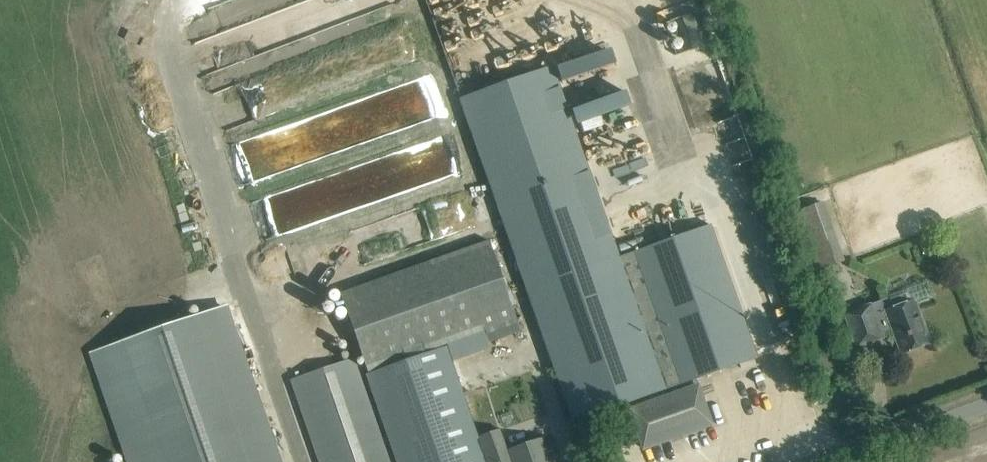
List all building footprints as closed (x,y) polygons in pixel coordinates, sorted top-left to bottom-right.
[(693,50),(709,44),(697,12),(681,17),(693,50)] [(569,59),(557,63),(562,77),(616,59),(608,33),(566,47),(569,59)] [(619,257),(551,67),(460,99),(514,255),(574,422),(627,403),(643,448),(711,424),(695,379),(757,357),(710,225),(619,257)] [(225,69),(209,71),(211,83),(226,82),(225,69)] [(228,128),(234,144),(300,121),(294,105),(228,128)] [(243,180),(244,200),(271,198),(270,178),(243,180)] [(820,269),(842,261),(821,203),(797,212),(808,239),(802,241),(812,267),(819,265),(820,269)] [(488,342),(520,331),(488,241),(341,292),(368,371),(484,331),(488,342)] [(311,266),(309,248),(297,249),(299,268),(311,266)] [(929,344),(915,305),(932,298),(926,280),(884,295),(886,300),(844,316),(854,345),(891,331),(900,355),(929,344)] [(91,354),(128,461),(277,461),(223,308),(91,354)] [(375,426),(352,359),(292,380),(320,461),(388,461),(375,426)] [(402,458),(403,461),(552,461),(544,438),(507,450),(500,429),(475,438),(460,392),(416,406),(406,376),(368,389),(388,446),(397,443),(412,438),(417,453),(402,458)] [(397,443),(402,458),(417,453),(412,438),(397,443)]
